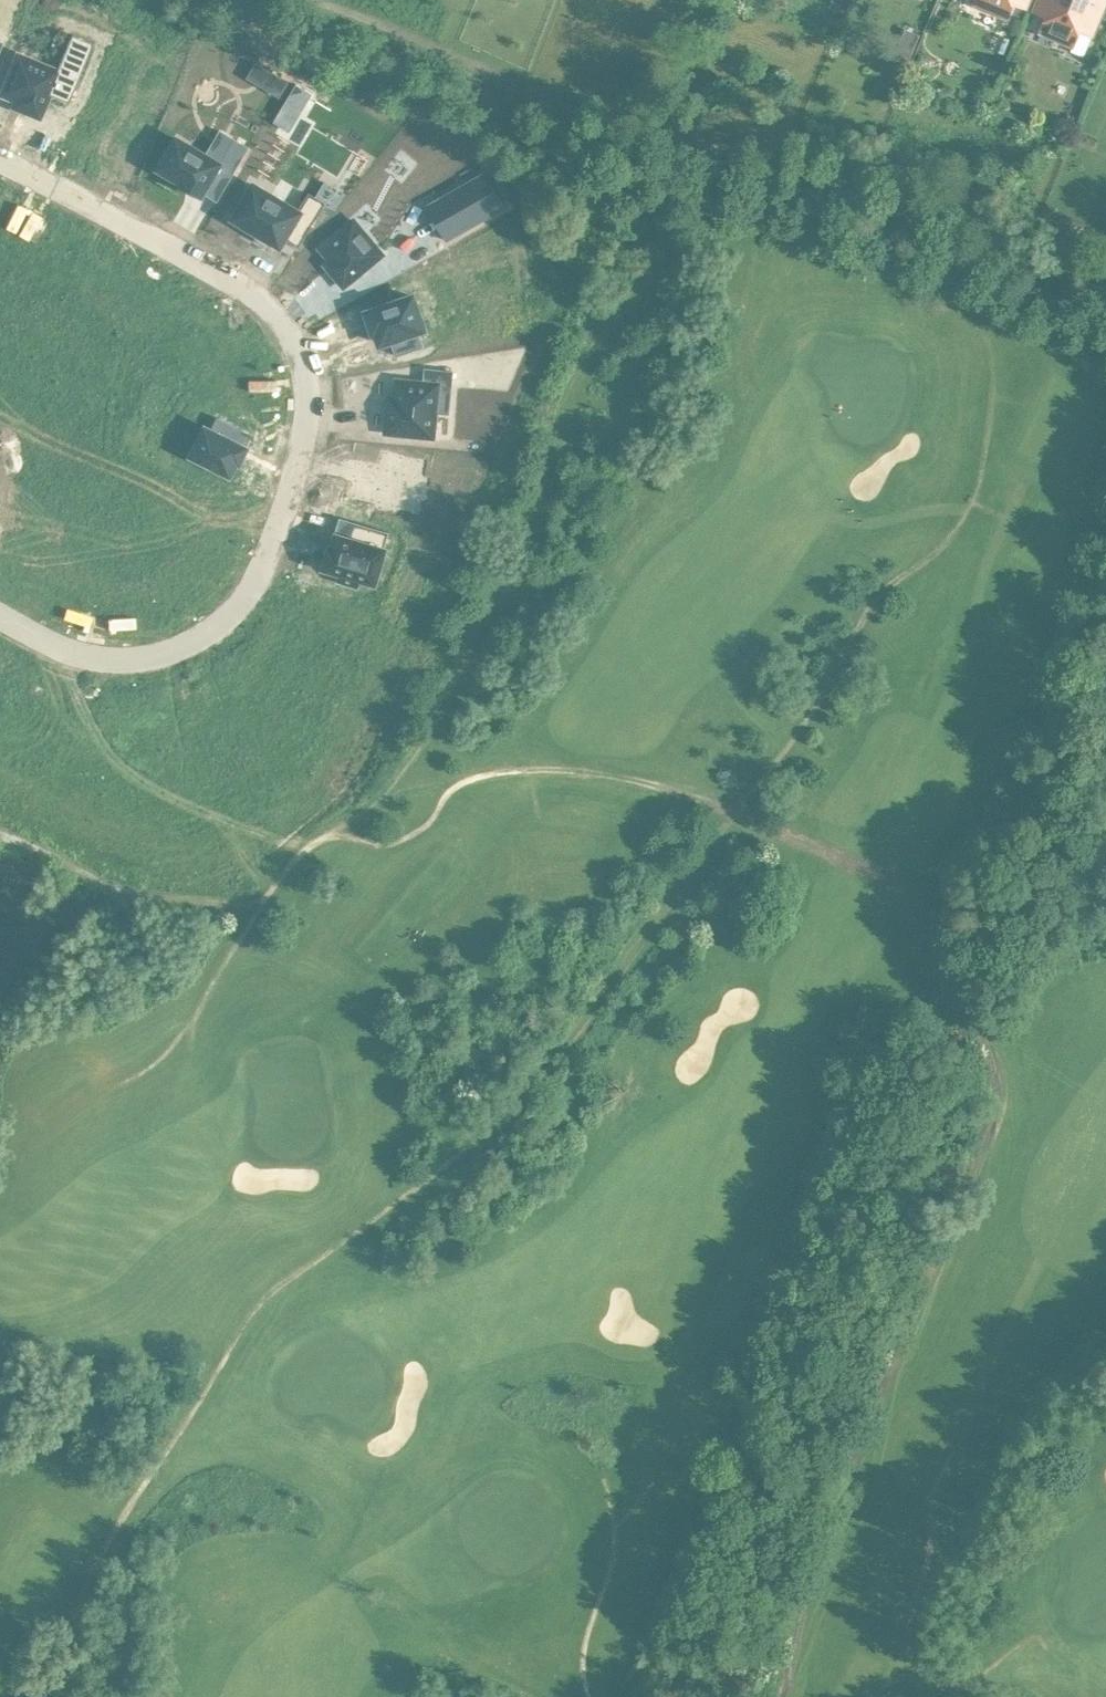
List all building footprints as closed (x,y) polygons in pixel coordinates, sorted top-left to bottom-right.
[(1013,2),(1028,8),(1031,0),(975,0),(972,6),(1005,20),(1013,2)] [(1031,9),(1033,10),(1046,16),(1039,31),(1038,34),(1071,48),(1070,50),(1083,55),(1091,35),(1094,36),(1105,7),(1105,0),(1035,0),(1031,9)] [(17,108),(24,111),(23,112),(25,113),(26,112),(35,116),(35,117),(37,118),(37,117),(38,117),(48,94),(68,102),(92,43),(71,34),(56,70),(17,54),(0,94),(15,100),(13,106),(15,107),(14,109),(16,109),(17,108)] [(287,81),(279,76),(270,90),(278,95),(287,81)] [(289,95),(304,105),(311,92),(296,83),(289,95)] [(167,146),(158,162),(162,164),(160,168),(163,169),(162,171),(164,172),(164,170),(184,182),(183,184),(186,186),(186,188),(187,189),(188,187),(196,192),(195,193),(196,194),(197,193),(200,195),(215,170),(229,178),(248,146),(232,137),(218,162),(177,138),(171,149),(167,146)] [(485,171),(426,205),(446,240),(505,207),(485,171)] [(242,196),(233,211),(236,213),(234,217),(250,227),(250,228),(250,229),(251,229),(252,228),(262,234),(261,235),(262,236),(263,236),(264,235),(280,245),(284,237),(298,245),(324,202),(335,208),(344,193),(325,181),(316,197),(309,192),(298,210),(254,184),(246,198),(242,196)] [(353,219),(320,247),(331,260),(326,264),(327,266),(326,267),(327,268),(329,267),(333,273),(332,274),(334,276),(335,275),(341,283),(340,284),(342,285),(343,284),(344,285),(382,253),(353,219)] [(3,268),(14,242),(1,236),(6,224),(0,221),(0,266),(3,268)] [(368,315),(366,315),(367,317),(368,317),(372,326),(370,327),(371,329),(372,328),(374,332),(376,331),(379,340),(378,340),(379,342),(380,342),(380,343),(391,339),(396,355),(422,346),(417,330),(424,328),(413,295),(367,311),(368,315)] [(384,428),(384,430),(386,430),(385,432),(433,436),(438,385),(451,386),(453,371),(425,368),(424,382),(397,379),(395,397),(389,397),(389,399),(387,399),(387,401),(388,401),(388,409),(386,409),(386,411),(387,411),(386,428),(384,428)] [(206,427),(193,454),(230,473),(237,459),(239,460),(240,458),(241,459),(242,457),(241,457),(244,450),(245,451),(246,449),(245,449),(246,447),(236,442),(242,430),(217,417),(211,430),(206,427)] [(357,462),(356,465),(355,465),(354,466),(356,467),(354,474),(353,474),(352,475),(353,476),(353,479),(355,479),(351,496),(378,503),(377,508),(395,512),(396,507),(400,508),(408,476),(419,479),(423,461),(380,451),(376,467),(357,462)] [(324,562),(323,564),(325,564),(324,567),(340,572),(338,580),(358,586),(360,578),(375,582),(385,548),(383,548),(388,532),(352,522),(348,537),(336,534),(333,547),(330,546),(329,549),(328,549),(327,550),(329,551),(325,563),(324,562)]
